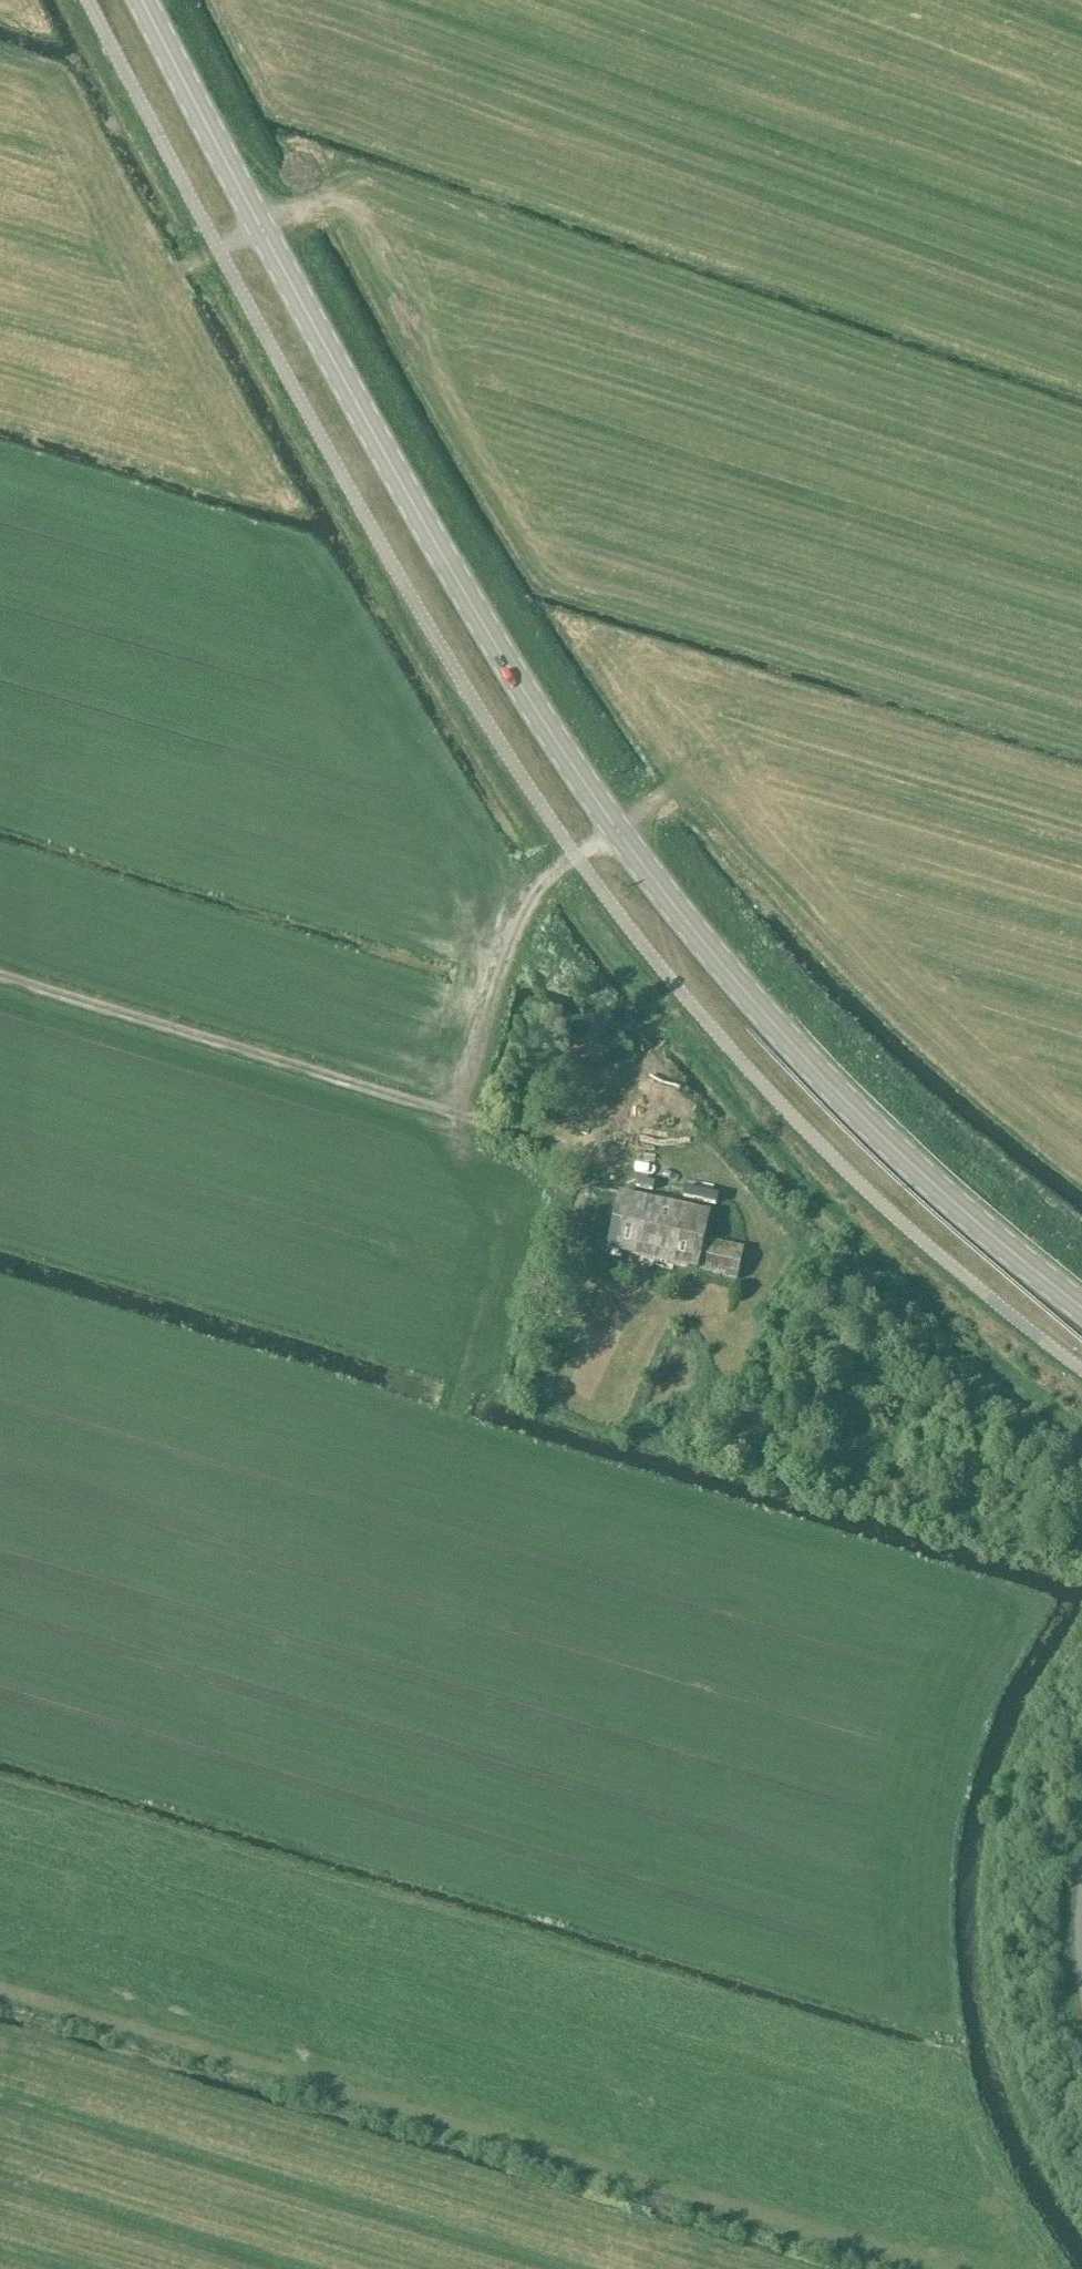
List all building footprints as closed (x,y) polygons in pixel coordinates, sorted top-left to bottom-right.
[(737,1281),(744,1250),(704,1241),(710,1215),(621,1195),(608,1251),(612,1252),(610,1260),(624,1263),(625,1255),(737,1281)]
